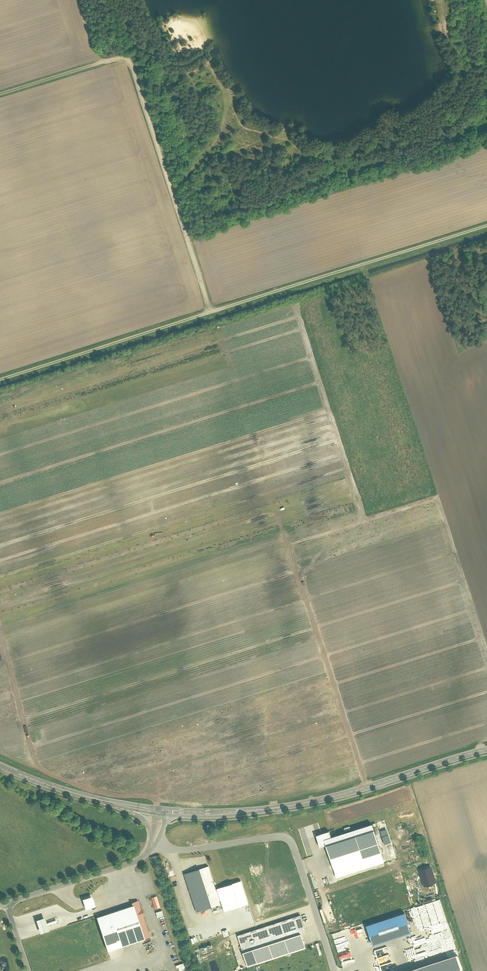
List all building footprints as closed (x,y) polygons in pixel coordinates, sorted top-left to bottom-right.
[(381,852),(371,822),(330,836),(328,830),(315,834),(319,846),(325,844),(330,858),(358,849),(361,858),(381,852)] [(220,903),(208,865),(184,873),(196,911),(220,903)] [(436,882),(432,865),(418,869),(423,886),(436,882)] [(92,894),(80,898),(85,910),(96,906),(92,894)] [(93,915),(106,949),(145,937),(131,899),(125,901),(126,904),(93,915)] [(416,906),(422,928),(433,925),(433,926),(446,923),(440,900),(416,906)] [(411,931),(404,911),(366,924),(372,944),(411,931)] [(306,931),(300,915),(239,936),(249,966),(305,947),(301,933),(306,931)] [(45,916),(34,919),(38,933),(49,929),(47,925),(57,922),(56,920),(47,922),(45,916)] [(381,970),(390,970),(395,970),(391,953),(377,957),(381,970)] [(463,970),(458,954),(400,970),(458,970),(463,970)] [(176,965),(177,968),(179,968),(180,970),(186,970),(184,962),(176,965)]
